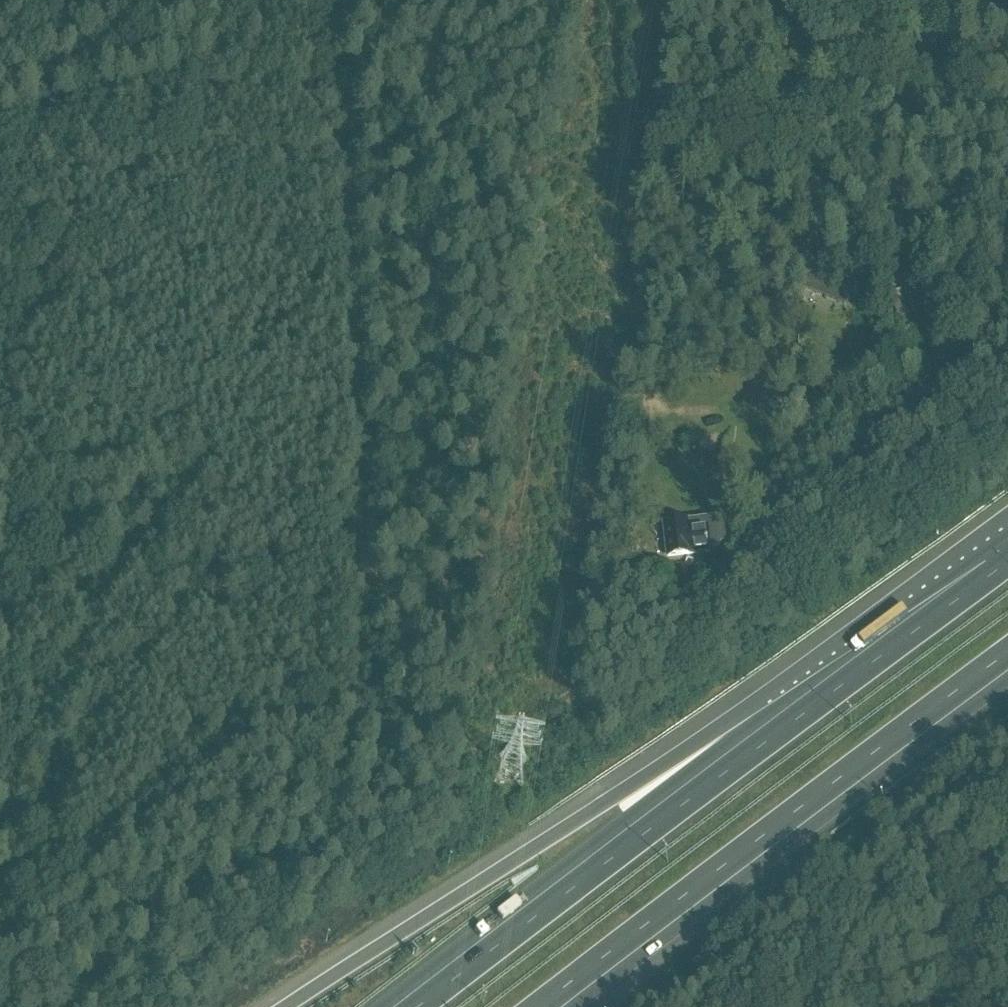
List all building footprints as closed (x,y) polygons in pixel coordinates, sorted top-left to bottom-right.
[(688,520),(688,521),(664,524),(668,556),(710,551),(707,527),(700,528),(699,519),(688,520)]
